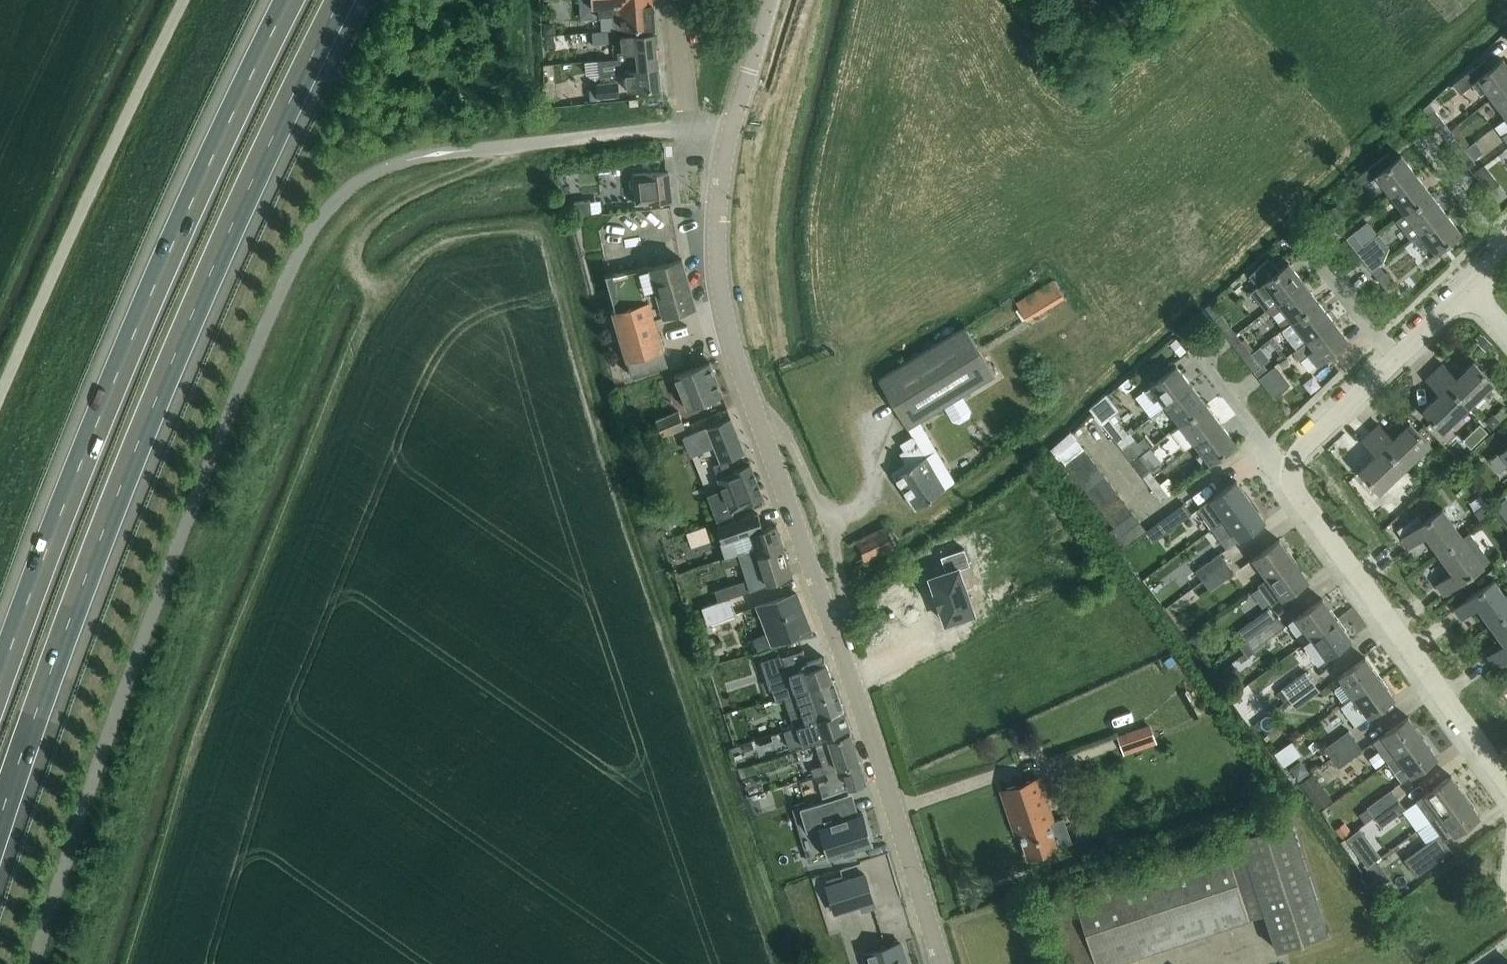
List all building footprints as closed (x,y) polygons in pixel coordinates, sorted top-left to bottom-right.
[(652,0),(579,0),(580,19),(615,16),(616,29),(654,27),(652,0)] [(593,43),(609,42),(607,29),(591,31),(593,43)] [(657,56),(654,31),(620,34),(621,50),(616,51),(617,56),(619,56),(619,54),(638,52),(639,58),(657,56)] [(605,58),(599,59),(600,75),(625,72),(627,90),(660,87),(657,56),(639,58),(638,52),(619,54),(619,56),(617,56),(617,57),(613,58),(605,58)] [(1453,83),(1460,93),(1473,83),(1480,92),(1485,88),(1492,96),(1506,85),(1506,64),(1502,58),(1488,68),(1482,61),(1453,83)] [(599,98),(617,95),(615,81),(597,84),(599,98)] [(1506,115),(1506,85),(1492,96),(1506,115)] [(1491,99),(1477,109),(1485,120),(1499,110),(1491,99)] [(1438,128),(1445,123),(1434,109),(1427,115),(1438,128)] [(1457,153),(1464,148),(1454,135),(1447,140),(1457,153)] [(1464,148),(1457,153),(1467,167),(1474,161),(1472,159),(1482,151),(1475,141),(1470,144),(1465,149),(1464,148)] [(1390,193),(1416,173),(1401,154),(1390,162),(1384,154),(1358,174),(1365,183),(1370,178),(1378,189),(1384,185),(1390,193)] [(632,175),(635,194),(636,205),(671,201),(668,171),(632,175)] [(1405,212),(1430,193),(1416,173),(1390,193),(1405,212)] [(1484,174),(1477,179),(1495,203),(1506,194),(1499,184),(1494,187),(1484,174)] [(1411,238),(1420,232),(1445,212),(1430,193),(1405,212),(1396,219),(1411,238)] [(1336,225),(1337,225),(1344,219),(1333,206),(1326,211),(1336,225)] [(1429,255),(1460,232),(1445,212),(1420,232),(1426,240),(1421,244),(1429,255)] [(1356,250),(1363,245),(1353,232),(1346,237),(1356,250)] [(1363,245),(1356,250),(1366,263),(1371,269),(1379,263),(1382,260),(1367,241),(1363,245)] [(1278,269),(1268,257),(1248,275),(1256,286),(1251,290),(1266,310),(1278,301),(1278,302),(1304,282),(1288,261),(1278,269)] [(652,266),(651,265),(606,272),(607,277),(617,310),(614,311),(631,375),(648,370),(667,364),(663,349),(664,349),(654,316),(692,305),(695,304),(692,295),(681,258),(662,263),(652,266)] [(1382,269),(1375,275),(1376,275),(1385,288),(1392,283),(1382,269)] [(1027,320),(1064,297),(1053,279),(1016,301),(1027,320)] [(1293,321),(1318,301),(1304,282),(1278,302),(1293,321)] [(1297,348),(1333,320),(1318,301),(1293,321),(1283,329),(1297,348)] [(1224,332),(1231,327),(1220,313),(1213,319),(1224,332)] [(1317,363),(1348,339),(1333,320),(1297,348),(1293,350),(1299,358),(1308,352),(1317,363)] [(907,426),(924,416),(994,374),(964,325),(878,378),(907,426)] [(1244,359),(1251,354),(1240,339),(1233,344),(1244,359)] [(1253,371),(1260,365),(1251,354),(1244,359),(1253,371)] [(1493,382),(1473,360),(1455,377),(1442,362),(1434,370),(1468,406),(1493,382)] [(687,408),(704,402),(722,394),(709,361),(674,374),(687,408)] [(1166,404),(1191,385),(1176,365),(1160,377),(1146,388),(1153,398),(1159,394),(1166,404)] [(1280,375),(1273,365),(1258,377),(1273,396),(1280,391),(1290,382),(1282,373),(1280,375)] [(1443,431),(1468,406),(1434,370),(1426,378),(1439,392),(1422,409),(1443,431)] [(1150,418),(1130,394),(1137,388),(1124,371),(1104,386),(1138,428),(1150,418)] [(1181,423),(1206,404),(1191,385),(1166,404),(1181,423)] [(1195,443),(1221,423),(1206,404),(1181,423),(1171,432),(1184,449),(1194,441),(1195,443)] [(1491,428),(1506,414),(1501,407),(1485,422),(1491,428)] [(663,433),(685,424),(679,409),(656,419),(663,433)] [(1114,423),(1108,416),(1101,422),(1112,435),(1117,442),(1124,437),(1123,436),(1127,433),(1117,420),(1114,423)] [(732,470),(727,459),(744,452),(730,417),(707,426),(721,460),(713,463),(718,475),(718,476),(722,487),(707,493),(718,518),(734,512),(732,509),(744,504),(763,496),(750,463),(732,470)] [(1430,443),(1423,436),(1409,421),(1392,437),(1378,423),(1370,431),(1405,467),(1430,443)] [(1204,466),(1235,442),(1221,423),(1195,443),(1201,451),(1196,455),(1204,466)] [(1379,491),(1395,477),(1405,467),(1370,431),(1362,439),(1375,453),(1358,469),(1379,491)] [(914,507),(932,496),(944,488),(912,436),(901,443),(905,450),(901,452),(905,459),(904,460),(906,463),(892,471),(914,507)] [(1129,443),(1128,442),(1124,437),(1117,442),(1132,461),(1139,456),(1137,454),(1143,449),(1150,444),(1144,437),(1138,442),(1135,438),(1129,443)] [(1065,462),(1084,448),(1076,438),(1057,452),(1065,462)] [(1489,459),(1499,471),(1506,464),(1506,444),(1489,459)] [(1072,471),(1090,457),(1084,448),(1065,462),(1072,471)] [(1146,480),(1153,475),(1139,456),(1132,461),(1146,480)] [(1097,465),(1090,457),(1072,471),(1079,480),(1097,465)] [(1085,489),(1104,475),(1097,465),(1079,480),(1085,489)] [(1092,498),(1111,484),(1104,475),(1085,489),(1092,498)] [(1161,499),(1168,494),(1153,475),(1146,480),(1161,499)] [(1209,498),(1197,508),(1212,529),(1225,519),(1251,501),(1236,479),(1209,498)] [(1118,493),(1111,484),(1092,498),(1099,507),(1118,493)] [(1106,516),(1125,502),(1118,493),(1099,507),(1106,516)] [(1225,519),(1212,529),(1226,548),(1239,538),(1248,531),(1265,520),(1251,501),(1225,519)] [(1113,525),(1132,510),(1125,502),(1106,516),(1113,525)] [(1183,503),(1159,520),(1166,530),(1178,522),(1191,513),(1183,503)] [(1464,537),(1442,507),(1423,522),(1418,514),(1397,530),(1409,546),(1425,534),(1440,554),(1464,537)] [(1120,534),(1139,520),(1132,510),(1113,525),(1120,534)] [(763,528),(758,512),(739,518),(716,526),(721,540),(732,536),(737,551),(755,546),(758,553),(783,546),(776,524),(763,528)] [(1127,544),(1130,541),(1146,529),(1139,520),(1120,534),(1127,544)] [(1443,593),(1459,582),(1484,564),(1464,537),(1440,554),(1452,572),(1436,584),(1443,593)] [(1258,585),(1294,559),(1279,538),(1251,558),(1266,578),(1258,584),(1258,585)] [(975,555),(969,540),(946,549),(952,564),(932,572),(937,587),(936,588),(941,602),(943,602),(948,617),(974,606),(958,561),(975,555)] [(755,546),(737,551),(740,561),(745,578),(749,589),(792,574),(783,546),(758,553),(755,546)] [(1203,580),(1227,563),(1219,552),(1195,570),(1203,580)] [(1281,598),(1292,590),(1308,578),(1294,559),(1258,585),(1271,603),(1280,597),(1281,598)] [(1209,590),(1234,572),(1227,563),(1203,580),(1209,590)] [(1492,579),(1470,596),(1453,608),(1460,617),(1477,606),(1491,626),(1506,614),(1506,600),(1492,579)] [(730,583),(715,589),(718,599),(719,600),(730,596),(734,595),(730,583)] [(759,653),(775,647),(774,643),(810,629),(796,592),(758,606),(769,634),(754,640),(759,653)] [(736,612),(730,596),(719,600),(718,599),(702,605),(707,622),(736,612)] [(1302,644),(1337,618),(1322,597),(1287,623),(1302,644)] [(1269,607),(1263,611),(1262,611),(1238,629),(1246,640),(1270,622),(1270,621),(1276,617),(1269,607)] [(1506,655),(1506,614),(1491,626),(1504,643),(1487,655),(1494,664),(1506,655)] [(1254,652),(1267,643),(1267,638),(1284,625),(1277,615),(1276,617),(1270,621),(1270,622),(1246,640),(1254,652)] [(1316,663),(1317,662),(1351,637),(1337,618),(1302,644),(1316,663)] [(819,632),(799,634),(801,646),(820,644),(819,632)] [(791,682),(771,689),(775,699),(783,696),(785,695),(786,698),(796,694),(795,690),(831,679),(825,661),(824,661),(822,656),(807,661),(803,649),(782,656),(787,668),(788,668),(790,673),(789,674),(791,682)] [(1344,703),(1379,677),(1364,656),(1337,676),(1342,683),(1335,688),(1335,691),(1344,703)] [(1288,698),(1313,681),(1305,670),(1281,688),(1288,698)] [(1367,716),(1377,708),(1394,696),(1379,677),(1344,703),(1342,704),(1355,723),(1366,715),(1367,716)] [(796,694),(786,698),(790,711),(801,707),(806,722),(842,710),(842,709),(831,679),(795,690),(796,694)] [(1295,708),(1319,690),(1313,681),(1288,698),(1295,708)] [(803,743),(830,734),(849,728),(842,710),(806,722),(796,726),(784,730),(790,747),(802,743),(803,743)] [(1388,761),(1422,736),(1407,715),(1391,727),(1373,741),(1388,761)] [(1140,726),(1117,734),(1122,750),(1124,754),(1156,743),(1155,738),(1150,723),(1140,726)] [(1332,757),(1356,740),(1348,729),(1324,747),(1332,757)] [(825,771),(826,771),(858,760),(849,731),(815,742),(822,764),(810,768),(813,775),(825,771)] [(761,746),(774,742),(771,733),(759,737),(761,746)] [(1402,781),(1411,774),(1420,767),(1436,755),(1422,736),(1388,761),(1402,781)] [(1338,767),(1363,749),(1356,740),(1332,757),(1338,767)] [(822,795),(865,781),(858,760),(826,771),(829,780),(819,783),(822,795)] [(1430,821),(1465,795),(1450,774),(1424,794),(1415,800),(1430,821)] [(1058,847),(1049,822),(1051,821),(1036,777),(1001,789),(1015,833),(1019,832),(1027,857),(1046,851),(1058,847)] [(1319,808),(1332,798),(1321,784),(1308,794),(1319,808)] [(1375,817),(1399,799),(1391,788),(1367,806),(1375,817)] [(848,792),(800,806),(806,828),(820,824),(829,856),(872,843),(862,811),(854,813),(848,792)] [(1427,842),(1405,858),(1416,875),(1451,849),(1444,840),(1479,814),(1465,795),(1430,821),(1418,830),(1427,842)] [(1381,826),(1406,808),(1399,799),(1375,817),(1381,826)] [(1289,817),(1223,838),(1224,839),(1072,890),(1072,892),(1049,899),(1071,963),(1103,963),(1264,910),(1276,949),(1327,932),(1289,817)] [(850,876),(825,883),(834,914),(863,905),(863,907),(875,903),(866,871),(863,872),(850,876)] [(863,953),(867,963),(901,963),(899,959),(904,957),(900,942),(881,947),(863,953)]
